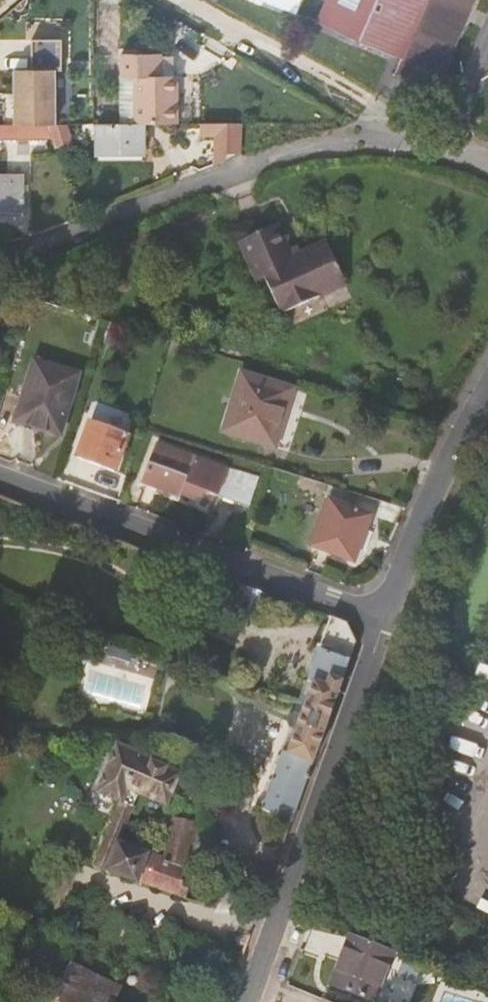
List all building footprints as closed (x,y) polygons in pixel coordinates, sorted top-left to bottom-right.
[(297,13),(303,1),(325,11),(330,0),(266,0),(297,13)] [(325,11),(320,23),(401,57),(394,75),(434,92),(449,57),(440,53),(463,0),(330,0),(325,11)] [(440,53),(449,57),(466,17),(474,0),(463,0),(440,53)] [(48,121),(61,121),(62,68),(68,68),(68,37),(36,38),(35,68),(22,68),(21,121),(48,121)] [(147,121),(181,121),(180,73),(165,69),(164,51),(124,50),(125,75),(137,74),(137,79),(124,79),(125,121),(147,121)] [(52,135),(48,121),(21,121),(0,121),(0,135),(52,135)] [(125,121),(104,121),(104,155),(147,155),(147,121),(125,121)] [(238,155),(242,154),(242,121),(202,121),(202,132),(219,132),(228,132),(227,155),(238,155)] [(219,155),(227,155),(228,132),(219,132),(219,155)] [(0,173),(0,206),(20,206),(20,173),(0,173)] [(313,282),(340,270),(327,240),(291,257),(275,225),(239,240),(255,275),(262,272),(281,315),(320,298),(313,282)] [(347,286),(340,270),(313,282),(320,298),(347,286)] [(81,372),(39,359),(22,414),(46,422),(45,426),(63,431),(81,372)] [(296,387),(247,372),(229,429),(274,443),(286,404),(291,406),(296,387)] [(128,426),(91,413),(79,453),(117,465),(128,426)] [(219,493),(227,466),(155,442),(142,482),(181,495),(181,493),(195,497),(209,489),(219,493)] [(260,477),(227,466),(219,493),(241,501),(236,517),(246,521),(260,477)] [(375,515),(334,499),(314,546),(356,562),(375,515)] [(348,624),(336,619),(326,649),(322,648),(311,680),(314,682),(305,711),(299,709),(289,713),(288,714),(287,716),(293,725),(294,726),(298,728),(299,729),(298,730),(291,752),(285,751),(265,809),(293,821),(345,676),(357,642),(348,624)] [(168,804),(184,765),(180,763),(179,764),(170,761),(169,763),(160,760),(158,764),(117,749),(99,794),(120,803),(133,808),(139,793),(168,804)] [(97,866),(110,870),(120,842),(133,808),(120,803),(97,866)] [(110,870),(185,897),(189,877),(183,875),(194,824),(186,822),(176,820),(167,859),(120,842),(110,870)] [(381,984),(394,951),(351,933),(337,966),(381,984)] [(78,944),(77,947),(63,982),(106,1001),(113,1001),(119,987),(98,976),(105,957),(78,944)] [(337,966),(329,983),(372,1001),(373,1001),(381,984),(337,966)] [(63,982),(54,1001),(106,1001),(63,982)]
